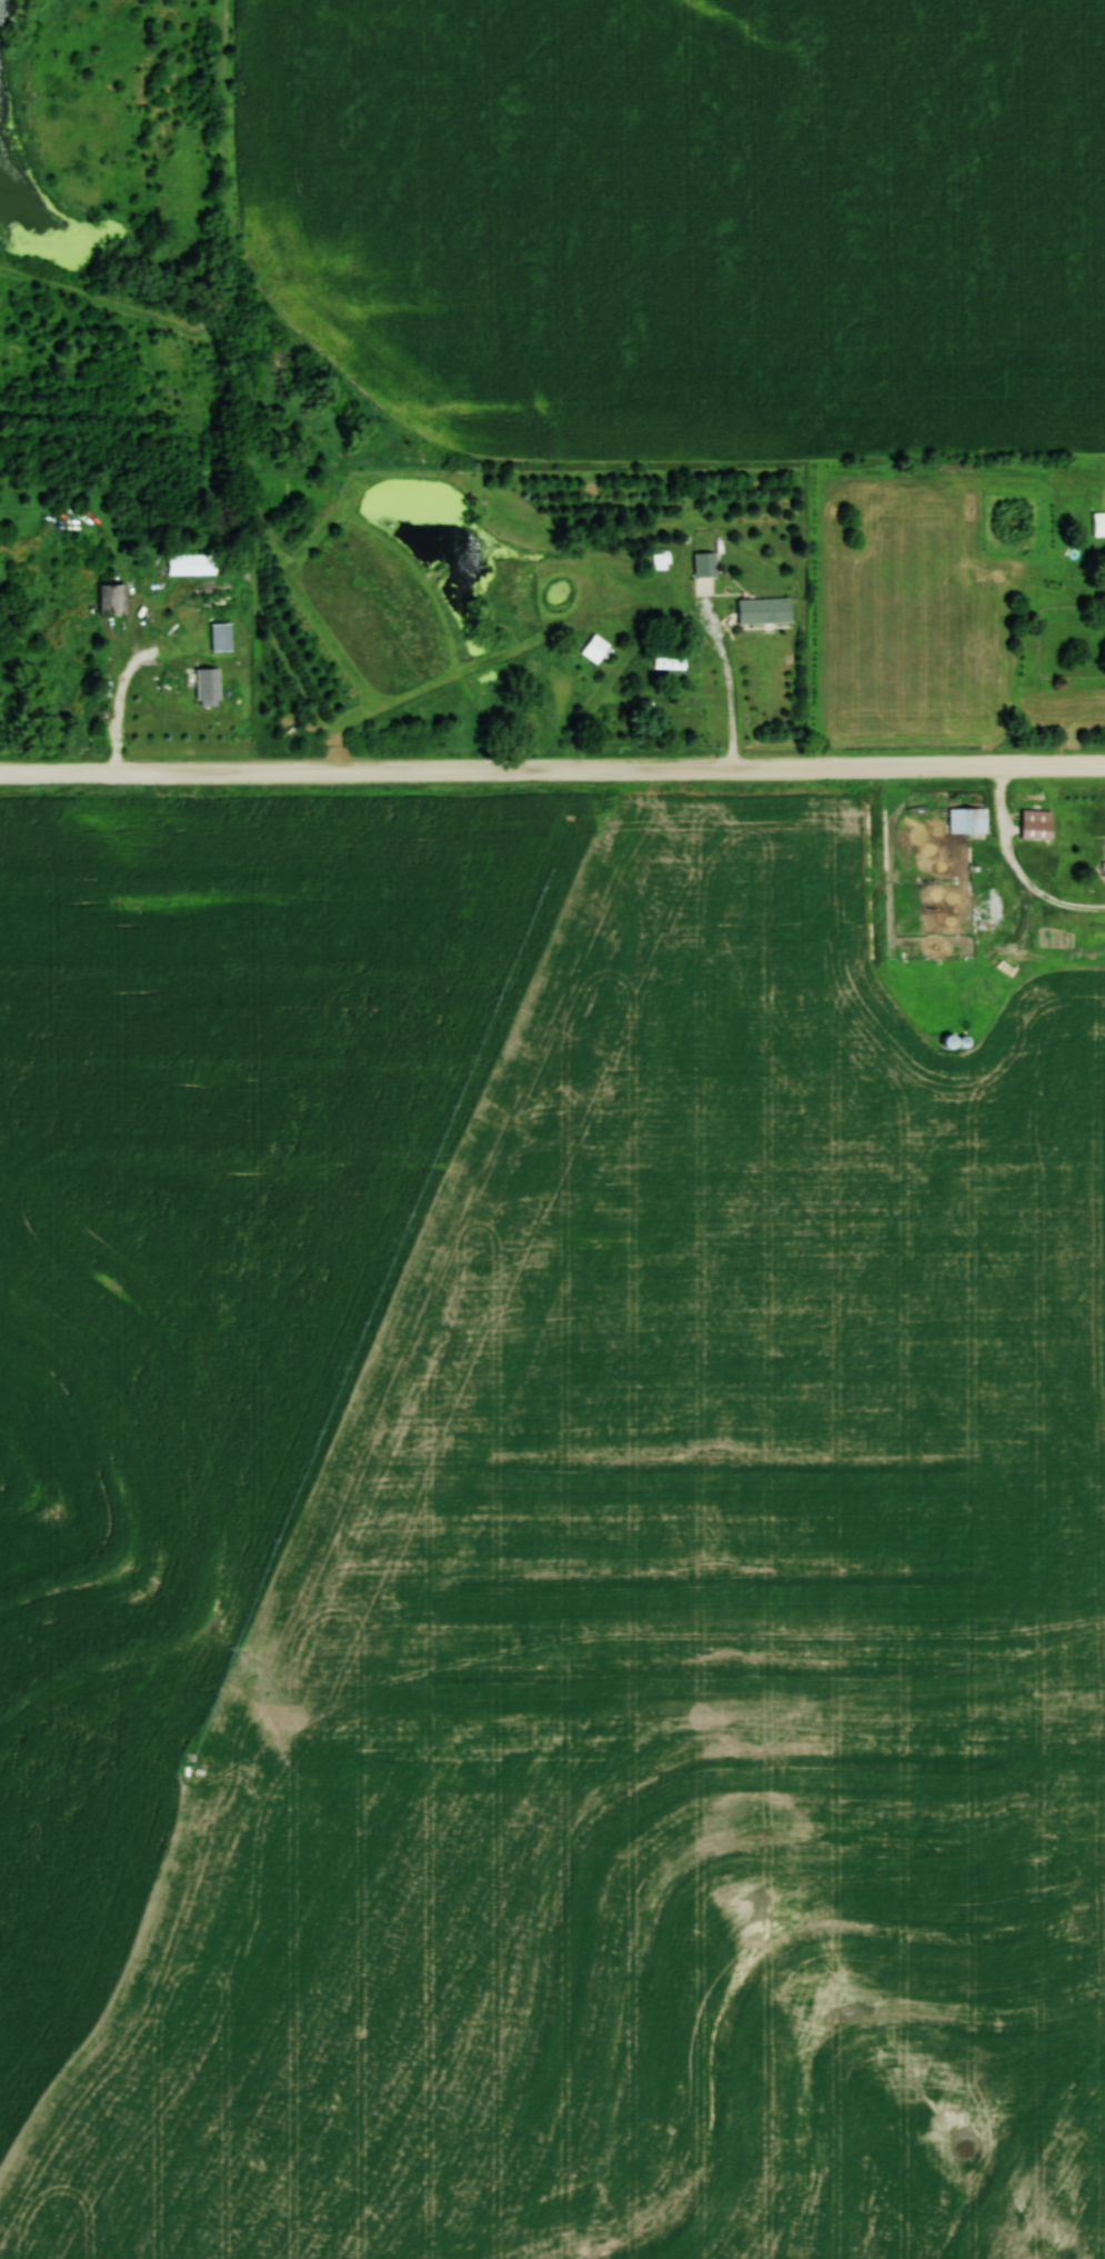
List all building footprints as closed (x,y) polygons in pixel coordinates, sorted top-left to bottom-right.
[(716,577),(716,553),(695,553),(695,577),(716,577)] [(101,614),(127,614),(127,584),(101,584),(101,614)] [(792,623),(791,599),(738,600),(739,624),(792,623)] [(686,669),(686,658),(656,658),(656,669),(686,669)] [(200,705),(220,705),(220,669),(200,669),(200,705)] [(988,808),(951,808),(951,833),(988,833),(988,808)] [(1053,810),(1023,810),(1023,840),(1053,840),(1053,810)]
